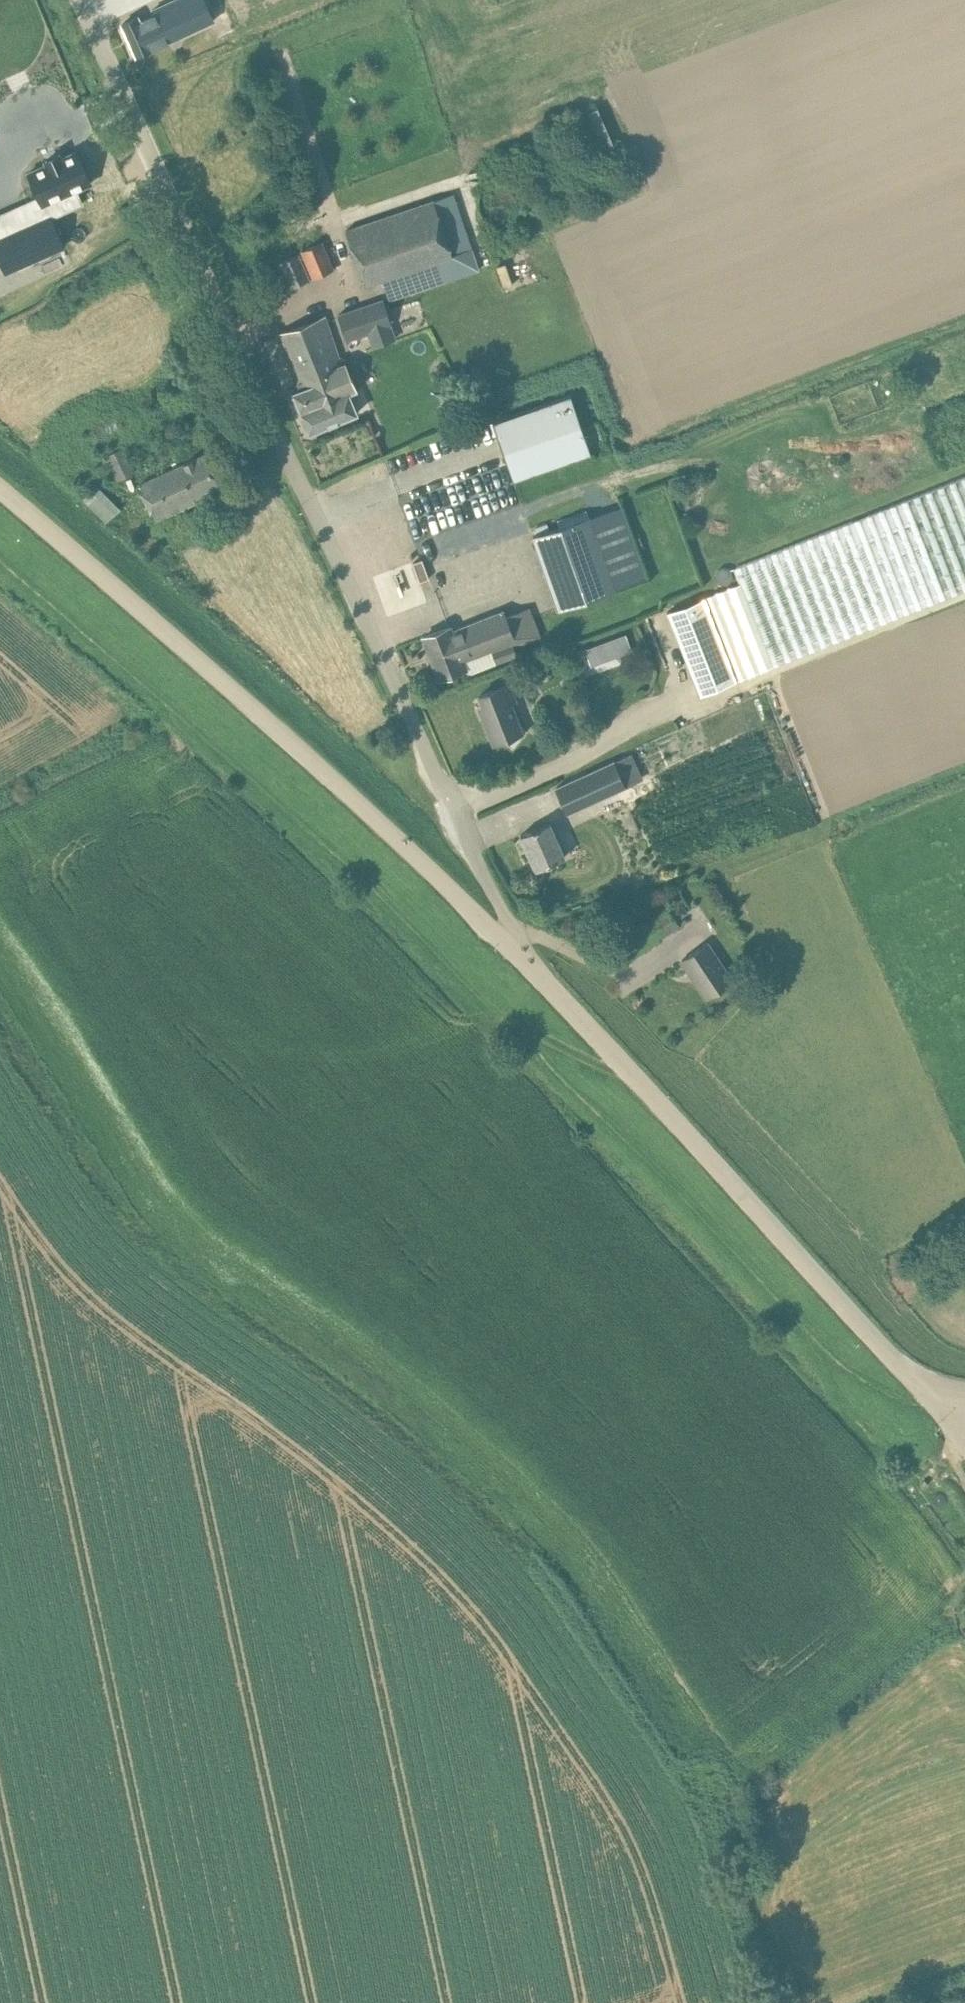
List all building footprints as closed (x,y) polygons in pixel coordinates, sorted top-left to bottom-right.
[(213,19),(204,0),(169,0),(151,8),(154,13),(139,20),(137,15),(121,22),(137,55),(213,19)] [(598,107),(571,118),(593,172),(620,160),(598,107)] [(51,213),(11,231),(22,257),(75,233),(64,209),(75,204),(68,190),(105,173),(90,141),(76,148),(74,144),(60,151),(61,154),(43,163),(54,186),(42,192),(51,213)] [(20,214),(3,171),(0,172),(0,222),(20,214)] [(364,286),(381,280),(389,301),(480,270),(453,193),(434,200),(433,198),(344,228),(364,286)] [(32,297),(8,240),(0,243),(0,311),(32,297)] [(322,241),(300,250),(312,278),(334,268),(322,241)] [(299,252),(279,261),(290,288),(310,279),(299,252)] [(337,314),(345,339),(367,332),(371,346),(395,338),(390,324),(391,323),(383,298),(337,314)] [(300,381),(302,387),(292,391),(310,432),(357,412),(348,391),(356,388),(344,360),(341,359),(324,315),(278,333),(297,383),(300,381)] [(513,480),(590,452),(605,447),(596,421),(581,427),(570,394),(493,421),(513,480)] [(111,410),(88,422),(99,442),(121,430),(111,410)] [(123,445),(104,454),(116,479),(135,470),(123,445)] [(156,519),(224,483),(209,451),(138,484),(141,490),(140,490),(151,512),(153,511),(156,519)] [(734,568),(740,582),(703,597),(702,597),(692,602),(690,597),(671,605),(672,609),(667,611),(699,694),(737,681),(736,679),(964,589),(964,478),(734,568)] [(82,498),(100,517),(105,522),(120,508),(97,484),(82,498)] [(532,535),(558,609),(616,590),(591,514),(532,535)] [(412,561),(420,579),(432,574),(424,556),(412,561)] [(542,636),(530,605),(507,614),(503,608),(452,628),(451,627),(424,637),(439,677),(466,667),(463,660),(491,650),(496,663),(518,656),(514,646),(542,636)] [(508,683),(479,694),(488,718),(484,719),(493,743),(503,739),(512,746),(526,729),(518,722),(510,702),(515,700),(508,683)] [(614,759),(554,787),(567,813),(643,778),(631,752),(614,760),(614,759)] [(520,834),(536,869),(565,856),(549,821),(520,834)] [(707,942),(681,959),(707,997),(732,980),(707,942)]
